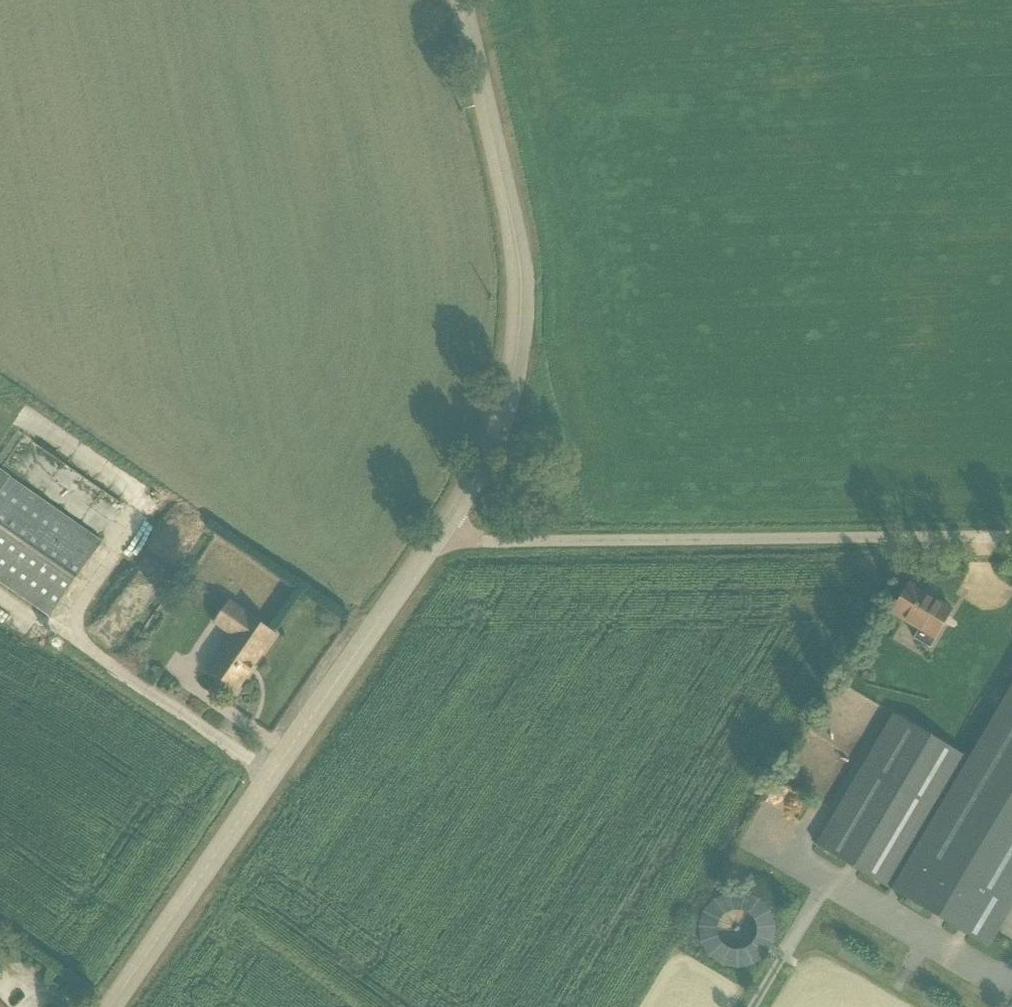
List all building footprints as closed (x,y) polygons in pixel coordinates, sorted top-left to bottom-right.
[(50,618),(103,543),(0,472),(0,584),(50,618)] [(888,613),(930,639),(950,606),(907,580),(888,613)] [(206,671),(236,693),(276,635),(229,601),(213,626),(230,637),(206,671)] [(77,631),(104,653),(125,627),(97,606),(77,631)] [(53,644),(53,646),(54,647),(55,648),(56,649),(58,649),(59,648),(61,647),(61,646),(62,644),(62,643),(61,642),(60,640),(59,640),(57,639),(56,640),(54,640),(53,642),(53,643),(53,644)] [(990,943),(1011,906),(1011,673),(887,883),(990,943)] [(810,832),(886,876),(959,749),(883,705),(810,832)]
